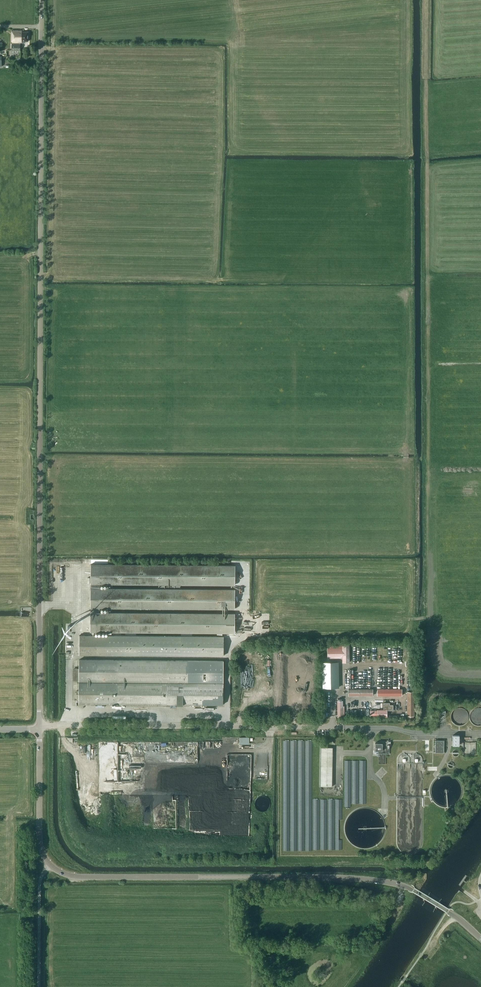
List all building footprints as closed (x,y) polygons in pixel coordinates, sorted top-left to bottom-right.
[(11,42),(21,43),(22,41),(27,41),(27,33),(22,32),(22,31),(11,30),(11,42)] [(90,630),(235,631),(235,613),(100,612),(100,607),(235,608),(235,589),(100,588),(100,583),(235,584),(235,564),(91,564),(91,584),(91,588),(91,589),(91,608),(91,612),(90,630)] [(79,653),(224,654),(224,635),(80,634),(79,653)] [(343,657),(343,661),(350,661),(350,643),(343,643),(343,645),(331,645),(331,647),(328,647),(328,657),(343,657)] [(74,679),(79,679),(79,702),(223,703),(224,659),(79,658),(79,666),(74,666),(74,679)] [(323,662),(323,687),(338,687),(338,662),(323,662)] [(392,710),(392,704),(388,704),(388,703),(382,703),(382,709),(376,709),(376,710),(369,710),(369,713),(369,714),(369,715),(376,715),(376,716),(386,716),(386,710),(392,710)] [(387,741),(380,741),(380,742),(375,742),(375,750),(378,750),(378,764),(386,764),(386,754),(389,754),(389,746),(391,746),(391,741),(389,741),(389,740),(387,740),(387,741)] [(435,740),(435,752),(444,752),(444,740),(443,740),(438,740),(435,740)] [(463,751),(463,754),(475,754),(475,751),(475,741),(463,741),(463,751)] [(320,786),(332,786),(333,747),(321,747),(320,786)] [(410,757),(409,756),(408,755),(407,755),(406,754),(405,754),(404,754),(403,754),(402,754),(401,755),(400,755),(399,756),(398,757),(398,758),(398,763),(422,764),(422,770),(424,770),(424,767),(424,761),(422,761),(422,759),(422,757),(421,756),(420,755),(419,755),(418,754),(417,754),(416,754),(415,754),(414,754),(413,755),(412,755),(411,756),(411,757),(410,757)]
